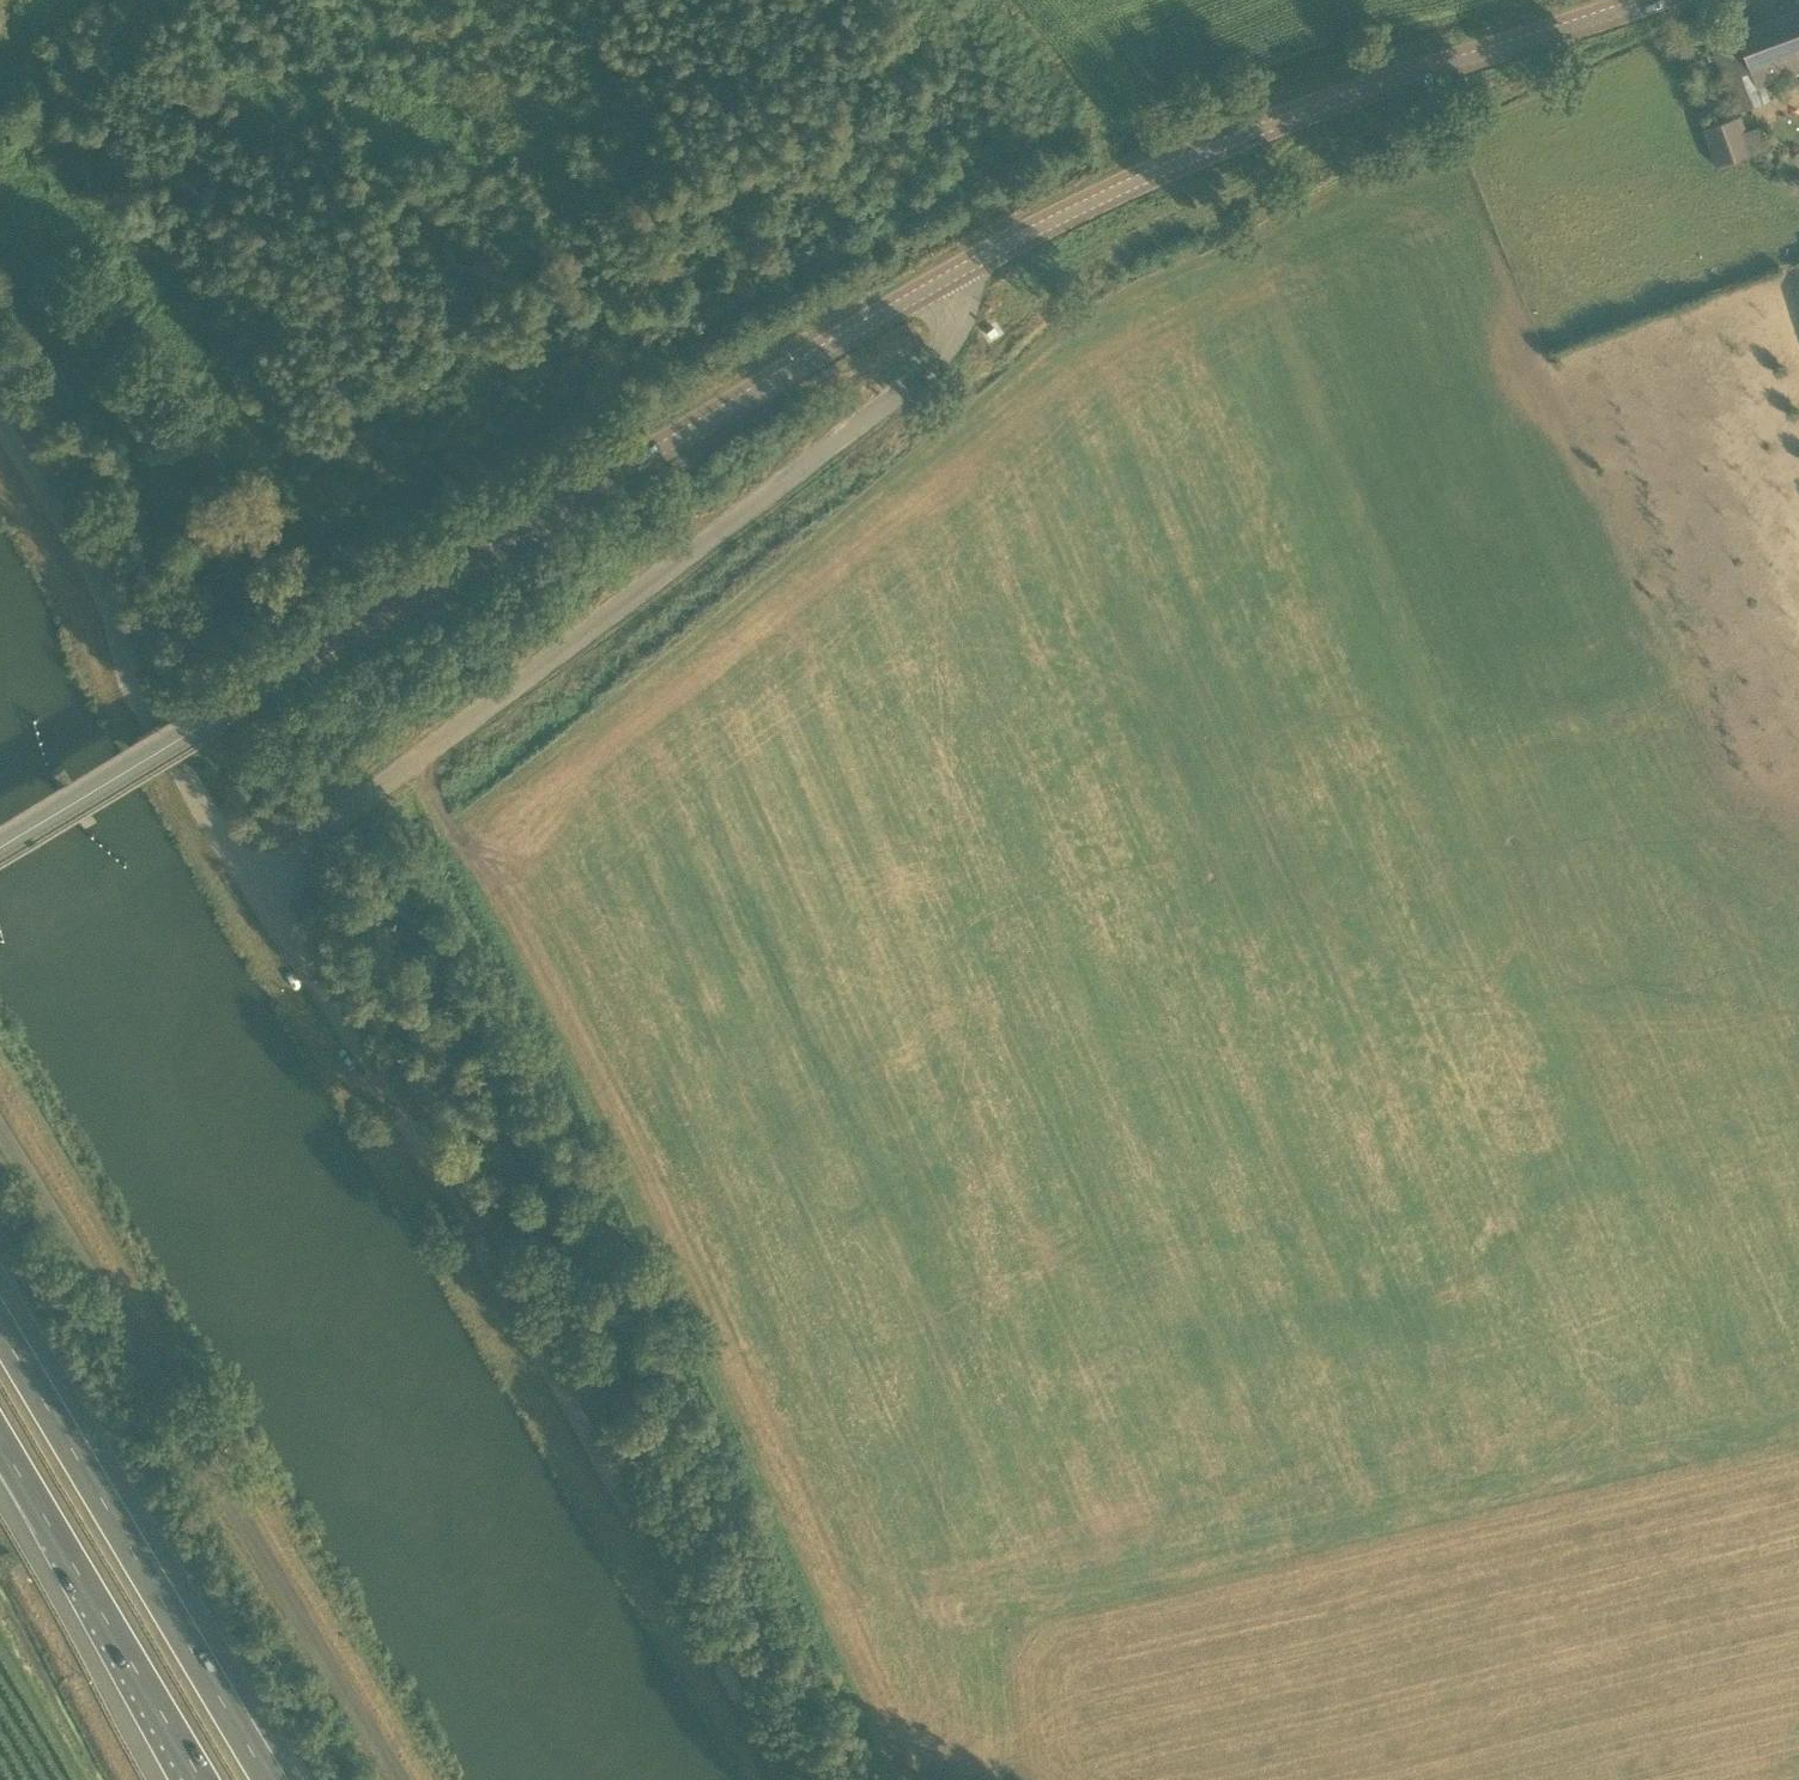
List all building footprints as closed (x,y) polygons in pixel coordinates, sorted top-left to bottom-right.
[(1798,73),(1798,9),(1712,41),(1738,112),(1754,106),(1742,73),(1753,69),(1760,88),(1798,73)] [(1747,130),(1742,114),(1704,128),(1717,166),(1756,153),(1769,148),(1761,125),(1747,130)]
